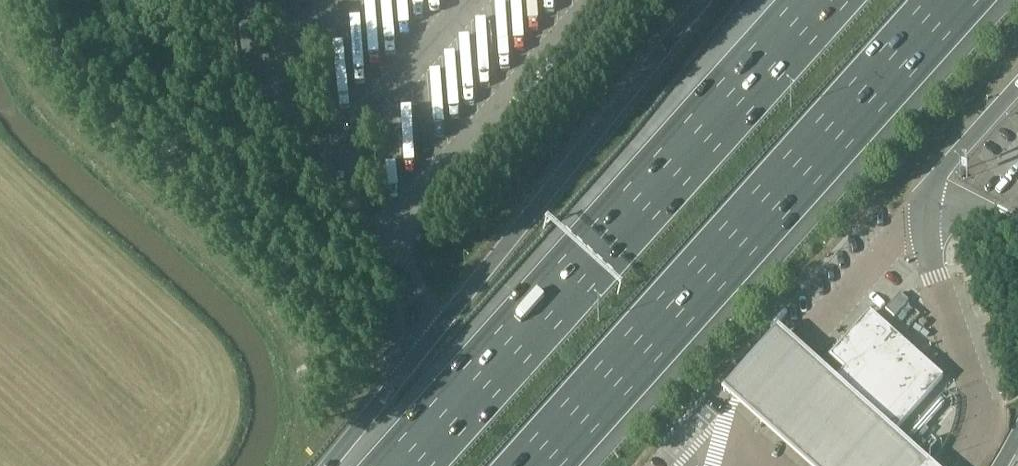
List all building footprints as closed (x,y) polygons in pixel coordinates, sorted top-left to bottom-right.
[(837,380),(895,432),(942,378),(870,313),(831,357),(845,370),(837,380)] [(895,432),(837,380),(779,328),(722,391),(759,425),(755,429),(755,431),(756,432),(757,432),(762,427),(805,465),(933,465),(895,432)] [(309,360),(296,371),(304,381),(317,370),(309,360)]
